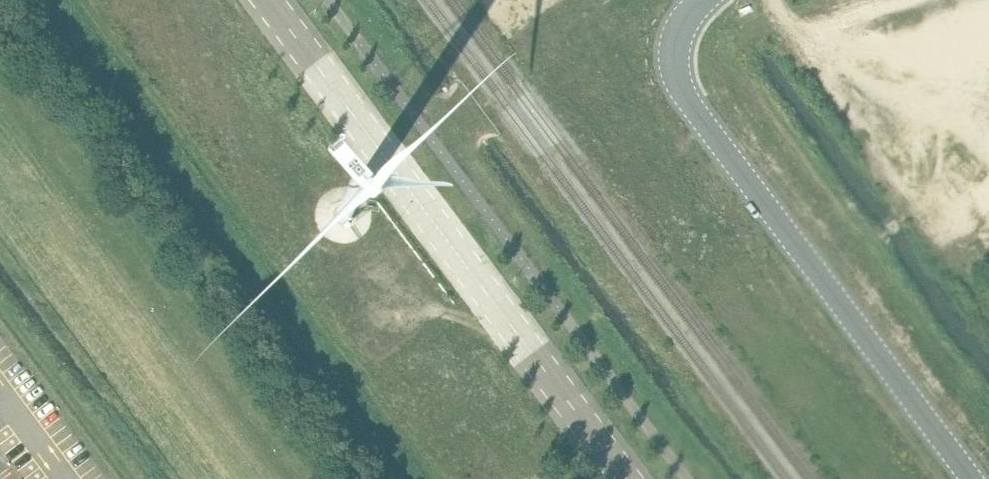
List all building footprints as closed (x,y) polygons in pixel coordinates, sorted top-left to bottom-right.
[(351,212),(350,210),(348,209),(346,208),(344,207),(342,207),(340,208),(338,209),(337,211),(336,213),(335,215),(336,217),(336,219),(338,221),(339,222),(342,223),(344,223),(346,223),(348,222),(350,221),(351,219),(351,217),(351,214),(351,212)]
